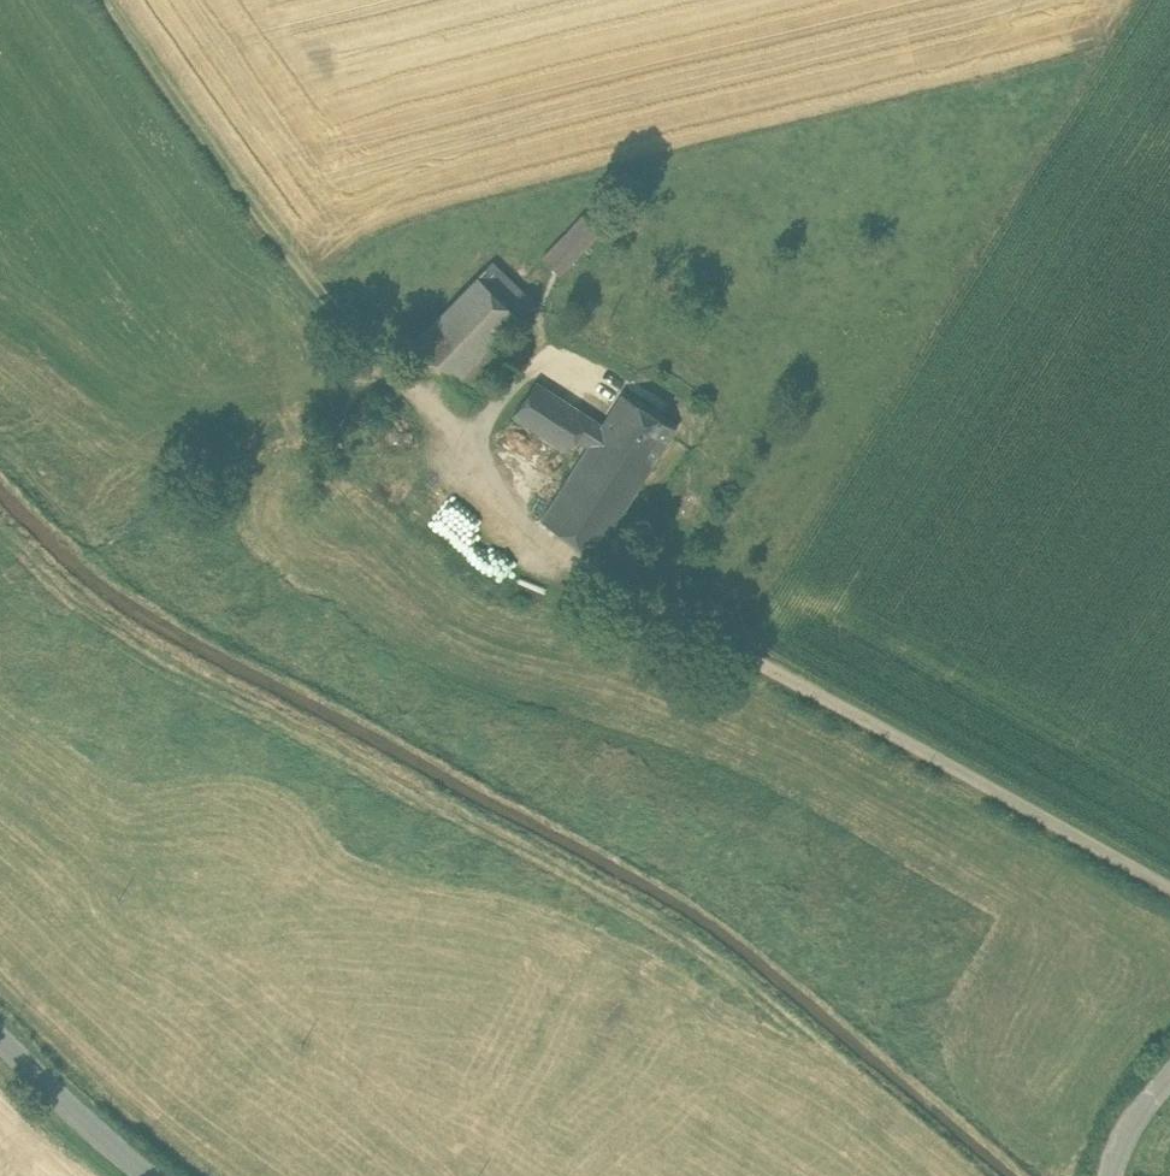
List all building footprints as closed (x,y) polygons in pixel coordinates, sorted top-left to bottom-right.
[(583,215),(543,257),(560,273),(600,232),(583,215)] [(492,262),(411,345),(453,385),(492,345),(533,302),(492,262)] [(492,345),(453,385),(471,403),(511,362),(492,345)] [(603,423),(536,380),(514,415),(569,450),(577,437),(589,445),(597,432),(603,423)] [(676,427),(622,392),(603,423),(597,432),(651,467),(676,427)] [(589,445),(542,518),(595,552),(651,467),(597,432),(589,445)]
